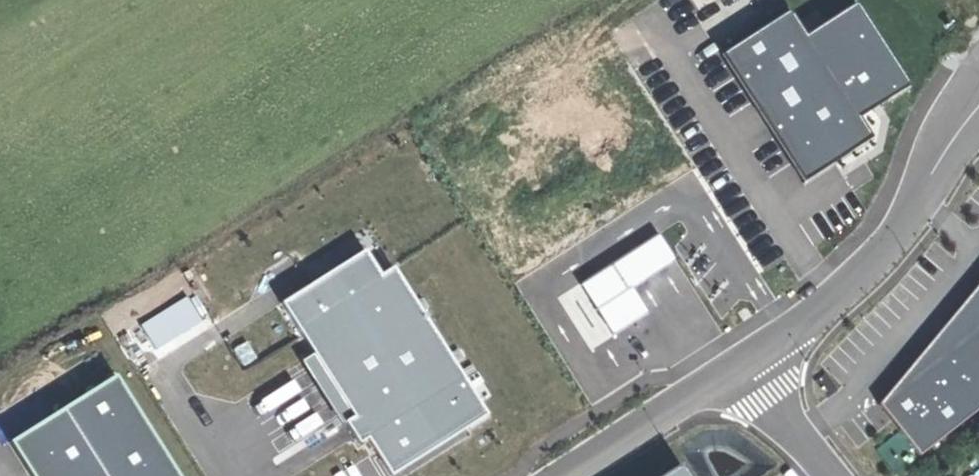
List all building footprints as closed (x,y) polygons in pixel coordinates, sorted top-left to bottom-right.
[(788,15),(721,57),(801,182),(868,139),(853,116),(884,96),(888,100),(908,87),(856,5),(803,39),(788,15)] [(658,233),(579,283),(595,309),(631,286),(674,259),(658,233)] [(374,275),(358,250),(276,302),(348,415),(339,421),(353,442),(361,437),(385,474),(480,414),(387,267),(374,275)] [(878,406),(919,458),(978,409),(978,283),(878,406)] [(647,311),(631,286),(595,309),(611,334),(647,311)] [(7,446),(26,475),(173,475),(110,379),(7,446)] [(359,462),(366,475),(382,475),(372,456),(359,462)]
